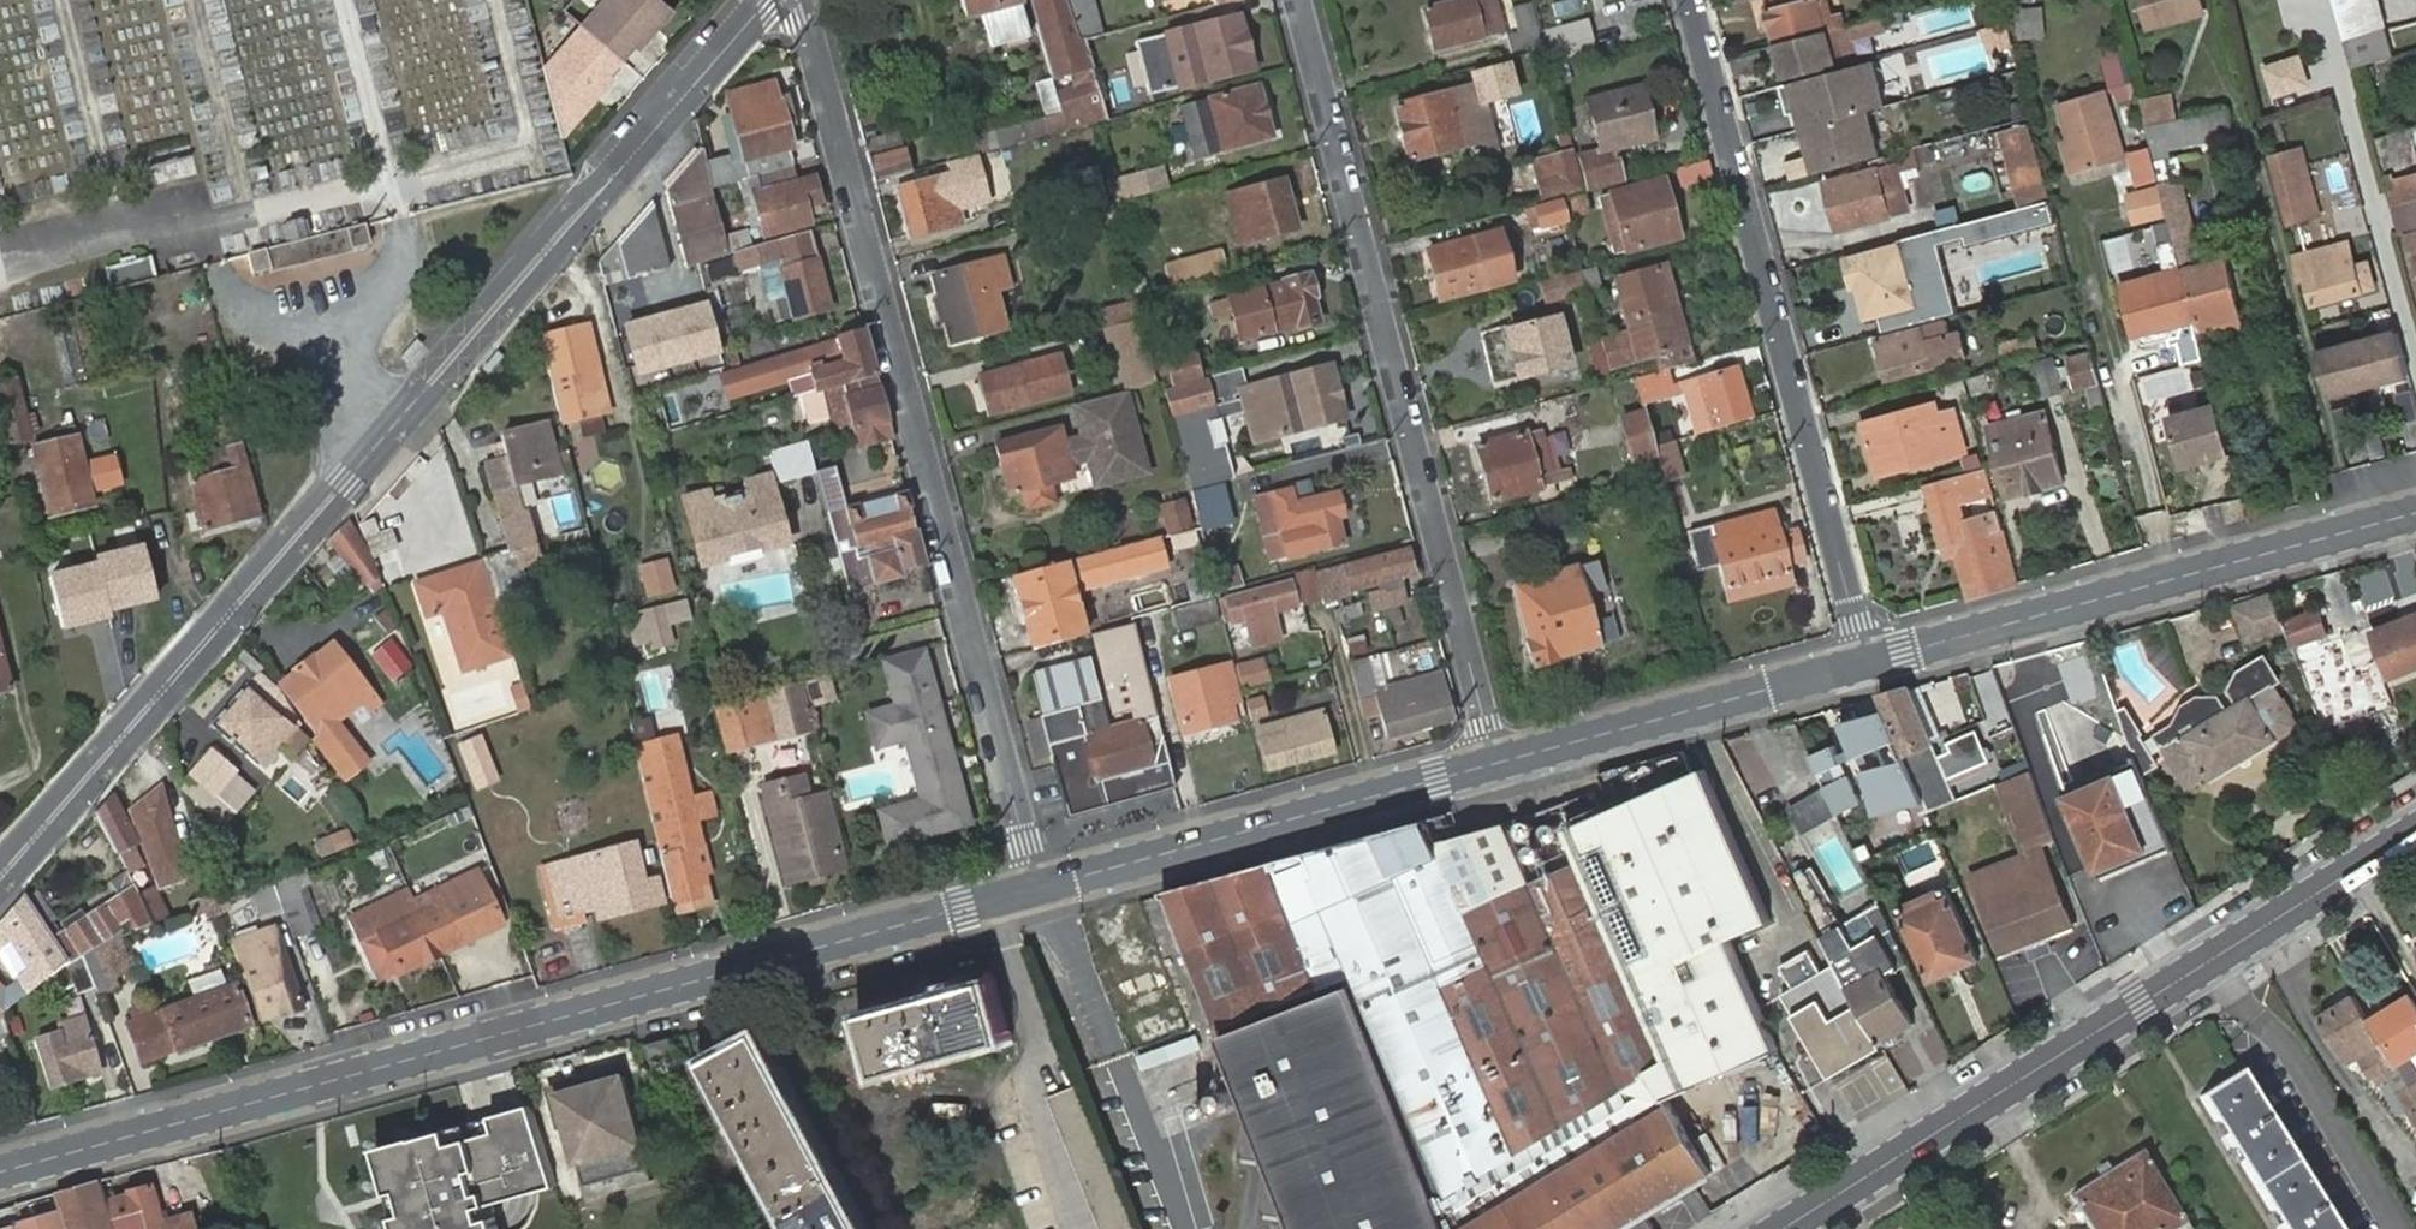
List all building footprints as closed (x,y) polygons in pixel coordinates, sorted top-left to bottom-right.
[(583,32),(623,66),(636,52),(651,34),(656,37),(674,16),(656,0),(611,0),(583,32)] [(964,20),(977,17),(987,50),(1017,42),(1014,33),(1022,31),(1014,0),(959,0),(964,20)] [(1062,1),(1076,45),(1100,38),(1093,20),(1088,0),(1062,0),(1062,1)] [(1501,25),(1495,0),(1471,0),(1426,11),(1436,50),(1494,36),(1492,28),(1501,25)] [(1850,28),(1847,19),(1831,23),(1823,24),(1819,7),(1827,5),(1826,0),(1766,0),(1778,47),(1834,32),(1850,28)] [(2149,23),(2184,14),(2186,21),(2205,16),(2201,0),(2143,0),(2149,23)] [(2353,69),(2392,58),(2375,0),(2335,0),(2353,69)] [(1062,1),(1029,9),(1040,52),(1073,43),(1062,1)] [(1514,10),(1520,34),(1509,37),(1513,53),(1542,45),(1532,5),(1514,10)] [(1823,24),(1831,23),(1827,5),(1819,7),(1823,24)] [(2041,6),(2013,8),(2015,39),(2043,37),(2041,6)] [(2184,14),(2149,23),(2151,30),(2186,21),(2184,14)] [(1239,19),(1135,44),(1148,97),(1253,72),(1239,19)] [(1850,49),(1863,39),(1886,34),(1882,20),(1850,28),(1834,32),(1778,47),(1788,82),(1846,66),(1846,63),(1853,62),(1850,49)] [(1551,66),(1595,54),(1586,21),(1542,32),(1551,66)] [(1504,34),(1501,25),(1492,28),(1494,36),(1504,34)] [(1014,33),(1017,42),(1024,40),(1022,31),(1014,33)] [(583,32),(547,75),(563,144),(605,97),(601,92),(610,81),(623,66),(583,32)] [(651,34),(636,52),(640,55),(656,37),(651,34)] [(1076,45),(1041,54),(1049,83),(1087,72),(1076,45)] [(2301,55),(2262,68),(2272,101),(2311,88),(2301,55)] [(1779,89),(1787,118),(1801,115),(1805,131),(1868,114),(1885,110),(1872,65),(1854,69),(1794,86),(1779,89)] [(601,92),(605,97),(615,85),(610,81),(601,92)] [(758,174),(790,165),(786,150),(789,150),(783,125),(790,123),(787,111),(779,113),(771,83),(727,95),(745,162),(730,164),(728,154),(706,160),(713,188),(740,180),(758,174)] [(1213,99),(1189,106),(1203,159),(1227,152),(1221,133),(1226,132),(1231,151),(1280,138),(1265,85),(1217,99),(1217,103),(1214,104),(1213,99)] [(1469,136),(1487,132),(1491,126),(1487,112),(1482,107),(1477,88),(1395,108),(1408,161),(1470,147),(1471,146),(1469,136)] [(2127,160),(2109,89),(2063,101),(2072,137),(2081,172),(2127,160)] [(1586,105),(1599,157),(1582,161),(1589,190),(1622,183),(1615,153),(1650,144),(1637,92),(1586,105)] [(2141,101),(2149,129),(2176,122),(2169,95),(2141,101)] [(1090,109),(1058,119),(1063,135),(1090,128),(1105,124),(1096,98),(1088,101),(1090,109)] [(1805,131),(1816,173),(1880,156),(1868,114),(1805,131)] [(2163,185),(2181,180),(2173,160),(2170,147),(2234,136),(2228,114),(2149,131),(2155,152),(2158,165),(2163,185)] [(1040,123),(1044,140),(1063,135),(1058,119),(1040,123)] [(999,152),(1044,140),(1040,123),(1039,120),(994,132),(999,152)] [(2002,130),(2020,208),(2051,200),(2030,123),(2002,130)] [(994,132),(954,143),(960,162),(999,152),(994,132)] [(1492,152),(1487,132),(1469,136),(1471,146),(1470,147),(1472,156),(1492,152)] [(2072,137),(2064,139),(2073,174),(2081,172),(2072,137)] [(906,149),(868,158),(875,184),(912,174),(906,149)] [(2320,215),(2303,150),(2272,158),(2289,223),(2320,215)] [(706,160),(703,151),(667,191),(687,265),(731,253),(726,236),(713,188),(706,160)] [(1829,185),(1834,206),(1840,204),(1848,230),(1910,214),(1905,192),(1907,191),(1902,173),(1919,168),(1913,152),(1872,163),(1874,173),(1829,185)] [(2155,152),(2134,157),(2142,186),(2162,181),(2158,165),(2155,152)] [(1534,162),(1544,200),(1581,191),(1570,154),(1534,162)] [(1712,182),(1707,164),(1678,172),(1682,189),(1712,182)] [(758,174),(740,180),(753,228),(763,225),(766,235),(807,225),(802,206),(817,201),(811,178),(795,182),(790,165),(758,174)] [(892,189),(906,241),(949,230),(945,215),(988,203),(978,166),(892,189)] [(1165,190),(1161,171),(1118,182),(1124,201),(1165,190)] [(2415,202),(2415,177),(2396,182),(2395,176),(2385,179),(2393,209),(2415,202)] [(2198,322),(2203,342),(2241,333),(2245,324),(2229,260),(2195,268),(2188,247),(2191,246),(2185,222),(2192,220),(2181,180),(2163,185),(2164,189),(2174,226),(2198,322)] [(1118,182),(1109,184),(1114,203),(1124,201),(1118,182)] [(1231,213),(1239,245),(1297,232),(1286,185),(1228,199),(1231,213)] [(1601,203),(1604,213),(1615,210),(1625,248),(1614,250),(1616,258),(1678,242),(1663,186),(1601,203)] [(2174,226),(2164,189),(2132,198),(2140,225),(2160,220),(2162,228),(2174,226)] [(1565,205),(1569,220),(1590,215),(1586,200),(1565,205)] [(2393,209),(2400,236),(2406,234),(2409,242),(2415,240),(2415,202),(2393,209)] [(1840,204),(1834,206),(1841,231),(1848,230),(1840,204)] [(654,206),(618,244),(623,267),(627,278),(666,268),(668,267),(654,206)] [(1536,213),(1541,232),(1566,225),(1561,207),(1536,213)] [(1615,210),(1604,213),(1614,250),(1625,248),(1615,210)] [(1235,228),(1231,213),(1220,216),(1224,230),(1235,228)] [(369,245),(365,228),(365,225),(331,234),(335,252),(369,245)] [(2185,325),(2198,322),(2174,226),(2162,228),(2166,244),(2162,244),(2170,273),(2125,286),(2138,337),(2145,336),(2146,341),(2153,343),(2182,335),(2185,330),(2185,325)] [(748,231),(726,236),(731,253),(738,251),(753,247),(748,231)] [(808,231),(753,247),(738,251),(742,268),(779,257),(797,318),(828,310),(808,231)] [(288,264),(335,252),(331,234),(283,245),(288,264)] [(1496,236),(1429,253),(1441,301),(1508,284),(1496,236)] [(617,241),(599,260),(602,273),(609,298),(631,292),(627,278),(623,267),(618,244),(617,241)] [(1900,241),(1844,256),(1862,323),(1918,308),(1900,241)] [(2296,257),(2303,283),(2308,282),(2314,307),(2363,293),(2363,291),(2373,288),(2367,266),(2356,268),(2350,243),(2296,257)] [(249,252),(250,257),(255,272),(288,264),(283,245),(249,252)] [(1165,266),(1171,288),(1226,273),(1221,253),(1165,266)] [(156,256),(109,262),(112,282),(159,276),(156,256)] [(932,277),(938,299),(944,321),(950,345),(1003,331),(994,291),(1008,287),(1001,258),(932,277)] [(1960,312),(2066,285),(2060,262),(1954,289),(1960,312)] [(1669,314),(1679,312),(1668,272),(1658,274),(1669,314)] [(1618,285),(1628,325),(1669,314),(1658,274),(1618,285)] [(1603,390),(1616,387),(1601,333),(1585,276),(1545,286),(1549,303),(1577,296),(1603,390)] [(1228,303),(1239,345),(1293,330),(1294,333),(1319,326),(1313,303),(1316,302),(1310,278),(1283,285),(1283,289),(1228,303)] [(944,321),(938,299),(931,301),(938,323),(944,321)] [(718,342),(708,304),(632,325),(641,363),(718,342)] [(1690,351),(1679,312),(1669,314),(1680,354),(1690,351)] [(1662,375),(1694,367),(1690,351),(1680,354),(1669,314),(1628,325),(1631,335),(1615,341),(1622,370),(1658,360),(1662,375)] [(1106,334),(1096,336),(1102,356),(1115,352),(1125,392),(1156,383),(1140,319),(1104,328),(1106,334)] [(1507,334),(1518,378),(1571,366),(1559,321),(1507,334)] [(1946,323),(1879,341),(1889,379),(1968,358),(1962,339),(1951,342),(1946,323)] [(54,330),(69,385),(77,383),(63,327),(54,330)] [(587,328),(540,337),(555,399),(561,422),(600,414),(589,371),(597,369),(587,328)] [(723,373),(721,368),(700,375),(708,402),(810,376),(814,393),(820,391),(873,377),(860,330),(833,337),(835,341),(723,373)] [(2409,372),(2398,330),(2357,341),(2368,383),(2389,378),(2409,372)] [(2357,341),(2316,352),(2327,394),(2347,389),(2368,383),(2357,341)] [(2092,343),(2058,352),(2061,361),(2063,361),(2065,369),(2070,369),(2076,391),(2090,388),(2097,417),(2110,414),(2092,343)] [(1167,364),(1173,387),(1199,380),(1193,357),(1167,364)] [(977,379),(988,415),(1068,394),(1057,358),(977,379)] [(2054,359),(2036,363),(2045,397),(2063,393),(2054,359)] [(608,412),(597,369),(589,371),(600,414),(608,412)] [(1242,393),(1255,444),(1344,421),(1331,369),(1242,393)] [(2401,421),(2415,417),(2415,398),(2409,372),(2389,378),(2401,421)] [(1714,432),(1752,422),(1738,374),(1702,383),(1714,432)] [(780,440),(782,449),(808,442),(854,431),(887,422),(878,390),(877,390),(873,377),(820,391),(823,406),(831,404),(836,422),(828,424),(828,427),(780,440)] [(7,445),(29,440),(16,379),(0,382),(0,416),(7,445)] [(184,392),(181,381),(165,385),(168,396),(164,398),(176,443),(198,436),(188,392),(184,392)] [(1165,393),(1192,493),(1223,486),(1234,483),(1207,382),(1165,393)] [(1120,393),(1073,405),(1092,474),(1138,461),(1131,435),(1164,425),(1154,388),(1121,396),(1120,393)] [(2339,437),(2358,432),(2347,389),(2327,394),(2339,437)] [(814,393),(801,397),(807,422),(826,418),(823,406),(820,391),(814,393)] [(210,398),(221,444),(241,438),(229,393),(210,398)] [(831,404),(823,406),(826,418),(828,424),(836,422),(831,404)] [(1865,424),(1878,467),(1908,458),(1911,468),(1967,453),(1955,412),(1939,416),(1936,405),(1865,424)] [(2214,405),(2164,420),(2179,475),(2229,461),(2214,405)] [(1990,427),(2008,497),(2064,483),(2047,412),(1990,427)] [(1635,464),(1657,458),(1655,448),(1647,417),(1625,422),(1635,464)] [(1658,447),(1674,443),(1668,421),(1653,424),(1658,447)] [(483,560),(497,601),(531,591),(524,565),(542,559),(528,508),(525,508),(516,481),(560,469),(548,422),(502,435),(508,457),(488,463),(514,549),(483,560)] [(891,437),(887,422),(854,431),(858,445),(891,437)] [(1131,435),(1138,461),(1171,452),(1164,425),(1131,435)] [(996,446),(1002,468),(1008,466),(1015,494),(1022,492),(1027,510),(1054,502),(1048,486),(1072,479),(1058,428),(996,446)] [(1479,450),(1491,501),(1554,486),(1540,435),(1479,450)] [(51,516),(94,505),(78,436),(35,447),(51,516)] [(782,449),(769,452),(777,482),(816,472),(808,442),(782,449)] [(1657,458),(1663,481),(1665,488),(1685,483),(1674,443),(1658,447),(1655,448),(1657,458)] [(231,458),(193,468),(190,468),(205,529),(259,515),(243,446),(230,449),(231,458)] [(191,459),(193,468),(231,458),(230,449),(191,459)] [(1908,458),(1878,467),(1880,476),(1911,468),(1908,458)] [(1008,466),(1002,468),(1009,495),(1015,494),(1008,466)] [(1980,593),(2019,583),(1999,514),(1966,523),(1960,501),(1992,491),(1986,470),(1930,485),(1947,548),(1967,543),(1980,593)] [(762,479),(768,503),(776,501),(769,477),(762,479)] [(711,493),(685,499),(703,566),(728,558),(726,552),(759,543),(761,550),(787,544),(776,501),(768,503),(762,479),(744,484),(746,494),(714,503),(711,493)] [(1194,496),(1198,515),(1227,507),(1223,489),(1194,496)] [(901,570),(925,563),(916,532),(914,529),(909,510),(910,507),(906,492),(893,494),(893,497),(856,507),(855,504),(827,511),(847,591),(902,576),(901,570)] [(1273,499),(1289,559),(1344,547),(1338,523),(1343,522),(1336,496),(1294,507),(1291,495),(1273,499)] [(1194,528),(1186,499),(1157,506),(1165,536),(1194,528)] [(375,519),(359,525),(364,537),(365,539),(380,533),(375,519)] [(332,543),(362,579),(372,593),(382,586),(375,567),(348,525),(332,543)] [(1687,539),(1697,576),(1721,571),(1728,597),(1789,580),(1787,571),(1805,566),(1795,533),(1787,535),(1784,528),(1768,533),(1766,528),(1750,532),(1747,526),(1737,528),(1739,536),(1725,539),(1726,543),(1715,547),(1710,533),(1687,539)] [(380,533),(365,539),(374,558),(399,549),(392,529),(380,533)] [(759,543),(726,552),(728,558),(761,550),(759,543)] [(1134,544),(1086,557),(1087,559),(1064,565),(1065,568),(1014,581),(1029,638),(1071,627),(1066,611),(1076,608),(1067,575),(1089,570),(1091,574),(1139,562),(1134,544)] [(1171,591),(1176,608),(1207,600),(1194,553),(1171,559),(1178,589),(1171,591)] [(1345,570),(1344,562),(1314,570),(1323,605),(1351,598),(1350,593),(1368,588),(1401,580),(1415,576),(1408,553),(1345,570)] [(497,601),(483,560),(414,583),(425,616),(442,610),(461,670),(514,652),(497,601)] [(671,587),(664,561),(641,567),(648,594),(671,587)] [(1217,595),(1239,590),(1234,574),(1212,579),(1217,595)] [(1295,577),(1301,602),(1316,599),(1309,574),(1295,577)] [(1515,586),(1528,642),(1527,642),(1534,669),(1559,663),(1558,660),(1589,652),(1569,574),(1515,586)] [(1403,587),(1401,580),(1368,588),(1370,596),(1403,587)] [(1221,603),(1226,625),(1246,620),(1251,636),(1274,630),(1269,612),(1293,606),(1288,585),(1221,603)] [(1403,587),(1370,596),(1375,615),(1408,606),(1403,587)] [(2235,609),(2247,642),(2286,628),(2285,624),(2274,595),(2235,609)] [(637,612),(628,614),(637,646),(651,643),(653,648),(672,643),(668,624),(691,619),(686,598),(637,612)] [(2327,633),(2320,611),(2285,624),(2286,628),(2292,645),(2327,633)] [(2415,671),(2415,616),(2364,636),(2370,653),(2381,649),(2393,680),(2415,671)] [(1067,817),(1175,789),(1173,784),(1134,626),(1094,637),(1110,695),(1127,691),(1136,725),(1092,736),(1088,720),(1082,722),(1078,707),(1101,699),(1090,658),(1030,673),(1040,717),(1067,817)] [(1352,655),(1373,651),(1369,633),(1348,638),(1352,655)] [(11,688),(0,645),(0,691),(11,688)] [(280,685),(316,738),(371,692),(333,645),(317,658),(314,656),(280,685)] [(922,650),(884,661),(893,697),(932,687),(922,650)] [(1246,690),(1276,680),(1268,654),(1238,664),(1246,690)] [(2157,736),(2164,748),(2186,786),(2205,775),(2209,783),(2276,742),(2275,740),(2296,727),(2288,714),(2290,712),(2284,702),(2281,704),(2270,687),(2280,681),(2266,658),(2240,672),(2231,690),(2239,702),(2225,711),(2217,698),(2199,698),(2183,707),(2174,726),(2157,736)] [(1376,692),(1367,659),(1351,662),(1361,701),(1377,696),(1388,738),(1451,720),(1439,676),(1376,692)] [(1171,682),(1186,736),(1233,724),(1228,705),(1243,703),(1233,666),(1171,682)] [(825,676),(802,683),(807,706),(830,700),(825,676)] [(724,748),(812,725),(807,706),(802,683),(714,706),(724,748)] [(510,689),(518,711),(532,706),(524,684),(510,689)] [(213,726),(256,763),(277,739),(278,738),(271,732),(284,718),(248,686),(213,726)] [(896,708),(867,716),(877,749),(906,741),(922,803),(879,814),(888,847),(970,826),(932,687),(893,697),(896,708)] [(1911,690),(1880,699),(1887,713),(1926,801),(1931,813),(1959,801),(1949,780),(1939,757),(1911,690)] [(1127,691),(1110,695),(1101,699),(1078,707),(1082,722),(1088,720),(1092,736),(1136,725),(1127,691)] [(1268,717),(1263,697),(1243,703),(1248,722),(1268,717)] [(2128,708),(2118,712),(2128,739),(2141,775),(2160,766),(2141,736),(2143,734),(2128,708)] [(1827,786),(1840,779),(1837,767),(1860,757),(1876,816),(1926,801),(1887,713),(1841,725),(1852,748),(1841,753),(1837,744),(1812,755),(1827,786)] [(1259,730),(1269,769),(1334,752),(1323,715),(1259,730)] [(634,721),(638,740),(659,736),(656,716),(634,721)] [(277,739),(290,751),(305,735),(284,718),(271,732),(278,738),(277,739)] [(316,738),(336,764),(350,753),(331,727),(316,738)] [(1953,751),(1939,757),(1949,780),(1992,762),(1979,730),(1949,743),(1953,751)] [(457,745),(477,791),(504,779),(484,733),(457,745)] [(651,753),(653,765),(685,758),(679,736),(649,744),(651,753)] [(636,746),(673,907),(706,899),(701,877),(713,874),(694,797),(685,758),(653,765),(651,753),(649,744),(636,746)] [(212,752),(192,773),(213,793),(233,771),(212,752)] [(362,771),(350,753),(336,764),(349,781),(362,771)] [(305,782),(322,772),(310,754),(294,765),(305,782)] [(2138,767),(2065,798),(2096,873),(2169,842),(2145,787),(2138,767)] [(1751,977),(1733,942),(1735,941),(1741,937),(1776,923),(1707,770),(1697,774),(1642,799),(1598,819),(1622,872),(1711,1074),(1774,1046),(1779,1045),(1751,977)] [(2061,850),(2033,770),(2007,781),(2040,870),(1985,891),(2007,952),(2078,927),(2051,853),(2061,850)] [(1832,795),(1840,814),(1863,803),(1850,775),(1840,779),(1827,786),(1831,795),(1832,795)] [(807,874),(821,870),(839,867),(823,796),(805,801),(799,779),(765,788),(789,878),(807,874)] [(133,811),(162,886),(192,874),(160,789),(133,811)] [(112,793),(96,812),(117,853),(120,852),(130,872),(143,865),(132,845),(138,842),(112,793)] [(712,794),(694,797),(701,822),(717,819),(712,794)] [(1832,795),(1831,795),(1795,812),(1807,834),(1842,818),(1840,814),(1832,795)] [(727,801),(730,814),(736,812),(733,799),(727,801)] [(1652,1221),(1669,1211),(1664,1203),(1670,1200),(1676,1196),(1681,1203),(1697,1193),(1693,1186),(1696,1184),(1710,1176),(1662,1095),(1711,1074),(1622,872),(1598,819),(1577,828),(1591,859),(1585,862),(1580,851),(1541,868),(1547,881),(1539,883),(1514,821),(1446,842),(1433,818),(1164,891),(1217,1024),(1263,1004),(1288,999),(1355,982),(1360,980),(1362,983),(1356,985),(1360,995),(1396,1086),(1436,1186),(1452,1228),(1657,1228),(1652,1221)] [(549,869),(561,917),(595,908),(599,920),(665,903),(658,876),(644,880),(635,847),(549,869)] [(824,885),(821,870),(807,874),(811,888),(824,885)] [(352,920),(363,942),(360,943),(377,980),(396,971),(398,975),(421,964),(422,966),(441,957),(440,955),(501,925),(478,874),(381,919),(375,909),(352,920)] [(280,886),(285,902),(299,896),(310,891),(305,875),(280,886)] [(1802,889),(1841,963),(1852,985),(1886,1042),(1918,1024),(1893,982),(1889,976),(1903,969),(1889,944),(1857,960),(1854,954),(1831,909),(1836,906),(1821,880),(1802,889)] [(49,888),(57,913),(76,907),(68,882),(49,888)] [(285,902),(280,886),(257,895),(266,926),(291,920),(285,902)] [(58,942),(71,960),(72,962),(80,957),(82,957),(85,956),(86,955),(102,945),(103,948),(119,938),(115,932),(122,928),(119,922),(130,916),(137,929),(155,923),(140,896),(135,887),(66,931),(68,935),(58,942)] [(154,888),(140,896),(155,923),(171,918),(154,888)] [(1902,912),(1936,983),(1984,961),(1950,890),(1902,912)] [(299,896),(285,902),(291,920),(296,937),(312,931),(299,896)] [(4,1012),(46,979),(71,960),(58,942),(29,897),(0,930),(0,950),(1,949),(9,940),(28,969),(18,976),(22,981),(10,992),(0,983),(0,1008),(4,1012)] [(274,931),(235,944),(258,1022),(279,1015),(281,1018),(303,1011),(290,968),(286,969),(274,931)] [(119,938),(103,948),(102,945),(86,955),(102,996),(118,990),(115,981),(134,974),(119,938)] [(1885,938),(1854,954),(1857,960),(1889,944),(1885,938)] [(1,949),(18,976),(28,969),(9,940),(1,949)] [(1110,957),(1130,1016),(1182,999),(1162,940),(1110,957)] [(1871,1057),(1889,1047),(1886,1042),(1852,985),(1841,963),(1827,971),(1814,950),(1788,966),(1800,987),(1787,994),(1836,1077),(1871,1057)] [(46,979),(58,992),(75,987),(78,995),(96,988),(85,956),(82,957),(80,957),(72,962),(71,960),(46,979)] [(1889,976),(1893,982),(1906,974),(1903,969),(1889,976)] [(903,1059),(1004,1032),(991,980),(943,993),(940,983),(917,989),(919,999),(867,1013),(884,1073),(906,1067),(903,1059)] [(127,1024),(142,1066),(177,1054),(179,1055),(248,1030),(231,982),(160,1008),(162,1012),(127,1024)] [(1436,1186),(1396,1086),(1360,995),(1356,985),(1292,1010),(1340,1131),(1378,1228),(1452,1228),(1436,1186)] [(2402,1095),(2415,1086),(2415,1069),(2412,1062),(2401,1068),(2398,1064),(2373,1023),(2357,995),(2323,1015),(2352,1064),(2364,1057),(2378,1078),(2388,1072),(2402,1095)] [(2373,1023),(2398,1064),(2415,1054),(2415,999),(2415,998),(2373,1023)] [(1146,1045),(1188,1028),(1178,1003),(1136,1020),(1146,1045)] [(11,1037),(4,1012),(0,1008),(0,1059),(7,1084),(17,1081),(5,1039),(11,1037)] [(1241,1158),(1262,1163),(1340,1131),(1292,1010),(1222,1037),(1251,1110),(1241,1158)] [(59,1027),(62,1035),(64,1044),(75,1041),(89,1037),(84,1020),(59,1027)] [(1006,1040),(1004,1032),(903,1059),(906,1067),(1006,1040)] [(1148,1069),(1206,1048),(1201,1033),(1143,1054),(1148,1069)] [(772,1056),(760,1034),(708,1062),(734,1110),(726,1115),(737,1135),(745,1131),(791,1216),(783,1220),(788,1228),(858,1228),(766,1059),(772,1056)] [(64,1044),(62,1035),(37,1043),(51,1088),(99,1074),(89,1037),(75,1041),(64,1044)] [(772,1056),(766,1059),(858,1228),(866,1228),(772,1056)] [(2284,1228),(2342,1228),(2244,1072),(2203,1097),(2284,1228)] [(561,1094),(579,1159),(640,1142),(624,1078),(561,1094)] [(1137,1212),(1083,1082),(1048,1096),(1103,1228),(1144,1228),(1137,1212)] [(2402,1095),(2415,1118),(2415,1086),(2402,1095)] [(371,1147),(386,1198),(395,1228),(492,1228),(485,1204),(522,1193),(555,1184),(531,1101),(499,1110),(371,1147)] [(1340,1131),(1262,1163),(1271,1165),(1264,1215),(1296,1220),(1294,1228),(1378,1228),(1340,1131)] [(2184,1228),(2193,1228),(2145,1153),(2074,1197),(2094,1228),(2182,1228),(2183,1228),(2184,1228)] [(102,1183),(100,1181),(60,1192),(60,1194),(70,1228),(115,1228),(102,1183)] [(113,1199),(121,1228),(196,1228),(192,1216),(165,1224),(154,1185),(130,1191),(131,1194),(113,1199)] [(60,1194),(65,1212),(6,1228),(70,1228),(60,1194)] [(1664,1203),(1669,1211),(1681,1203),(1676,1196),(1670,1200),(1664,1203)]
